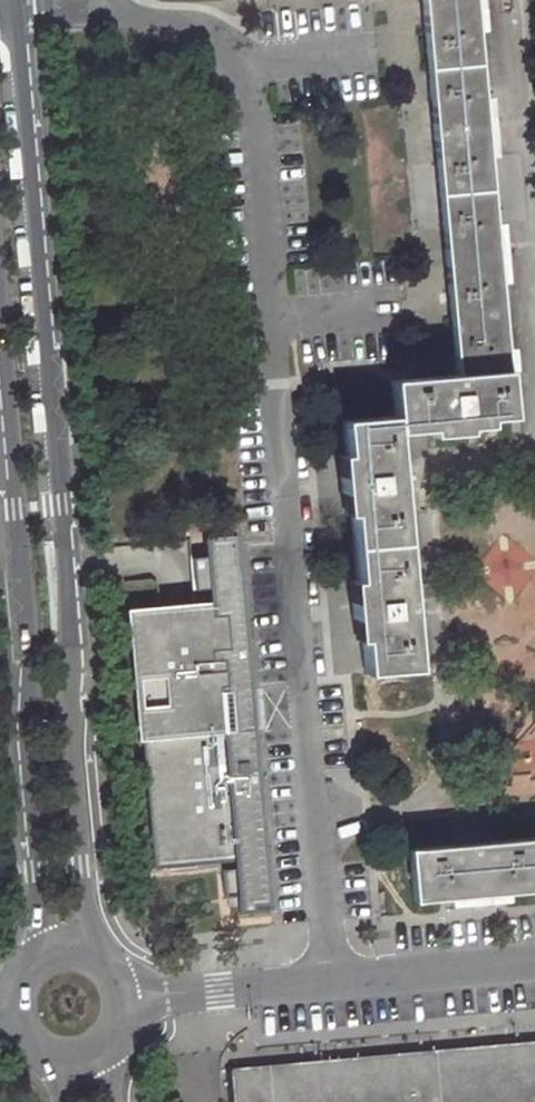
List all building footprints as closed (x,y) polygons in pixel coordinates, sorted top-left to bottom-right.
[(453,373),(389,379),(393,419),(341,423),(346,480),(340,480),(341,497),(347,496),(358,606),(351,607),(352,624),(360,623),(363,675),(415,671),(394,430),(446,426),(447,433),(464,431),(463,422),(508,417),(472,0),(419,0),(453,373)] [(196,609),(127,615),(151,865),(232,858),(233,872),(220,873),(223,899),(236,898),(237,914),(271,911),(254,731),(223,734),(220,695),(251,692),(236,538),(204,541),(206,560),(192,561),(196,609)] [(223,734),(254,731),(251,692),(220,695),(223,734)] [(409,851),(413,903),(534,892),(534,839),(409,851)] [(236,1081),(238,1101),(534,1101),(534,1054),(236,1081)]
